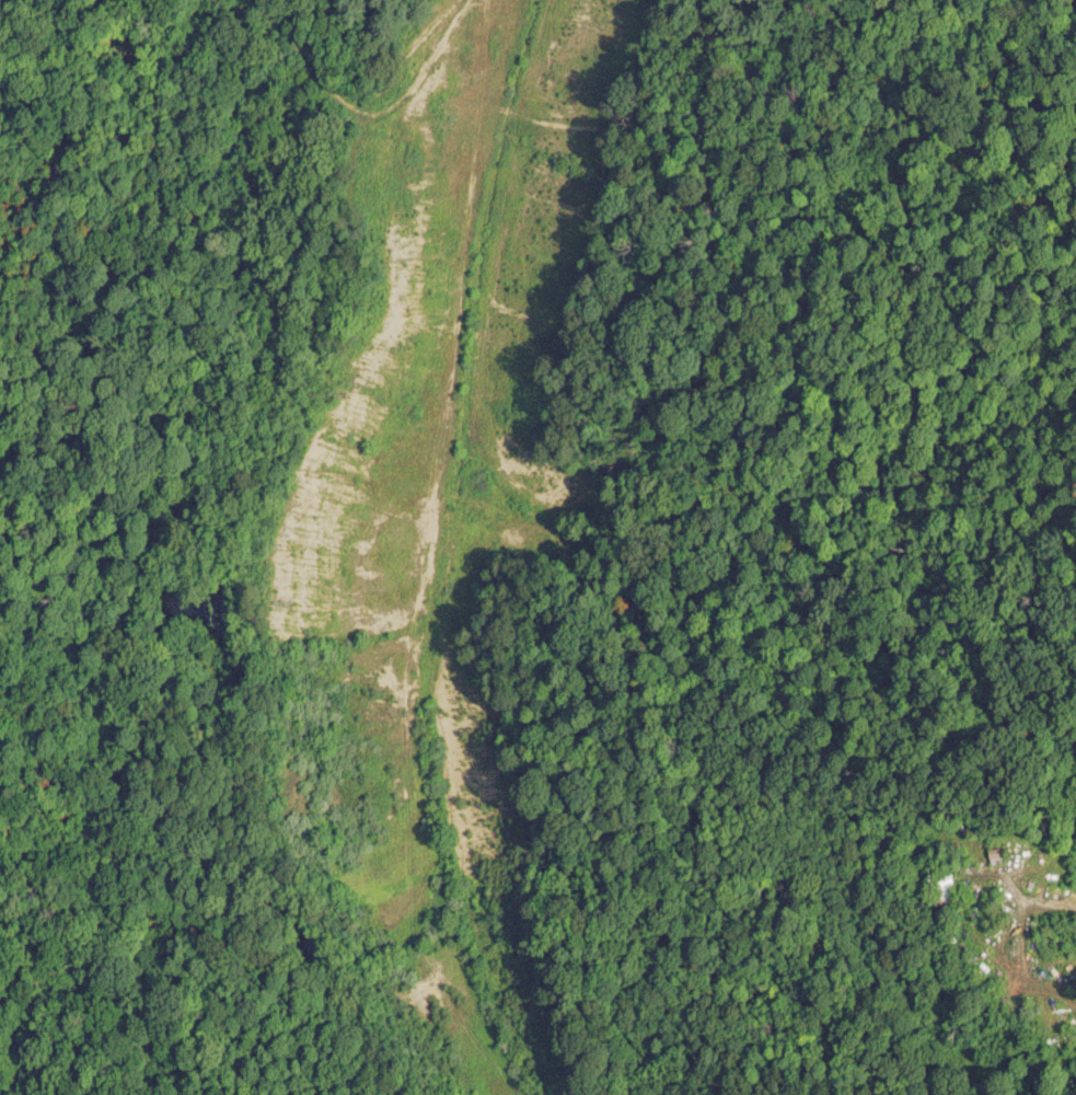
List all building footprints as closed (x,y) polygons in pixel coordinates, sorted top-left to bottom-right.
[(993,846),(993,861),(1004,860),(1004,846),(993,846)]
